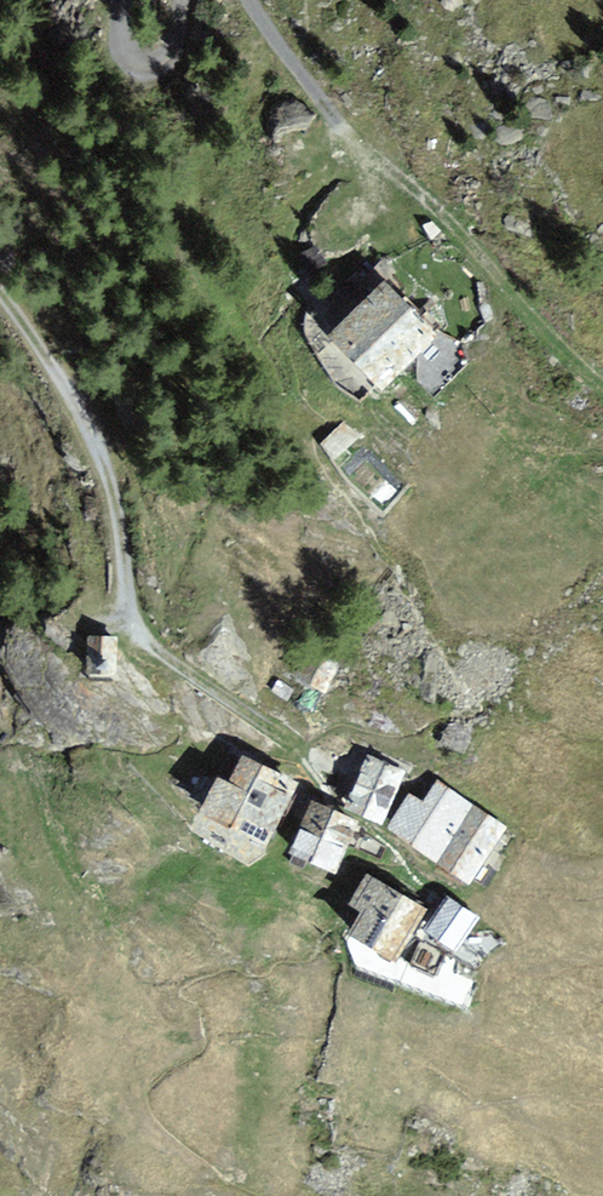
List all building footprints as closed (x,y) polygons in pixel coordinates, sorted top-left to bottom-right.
[(434,343),(382,290),(325,345),(376,399),(434,343)] [(116,640),(84,638),(83,673),(114,675),(116,640)] [(295,787),(239,758),(225,785),(207,776),(192,805),(267,843),(295,787)] [(405,776),(369,758),(344,809),(380,826),(405,776)] [(506,833),(436,785),(423,805),(405,793),(381,829),(468,888),(506,833)] [(308,804),(284,855),(332,877),(355,826),(308,804)] [(394,962),(424,912),(361,875),(343,906),(356,913),(344,933),(394,962)] [(477,922),(443,897),(418,932),(452,957),(477,922)]
